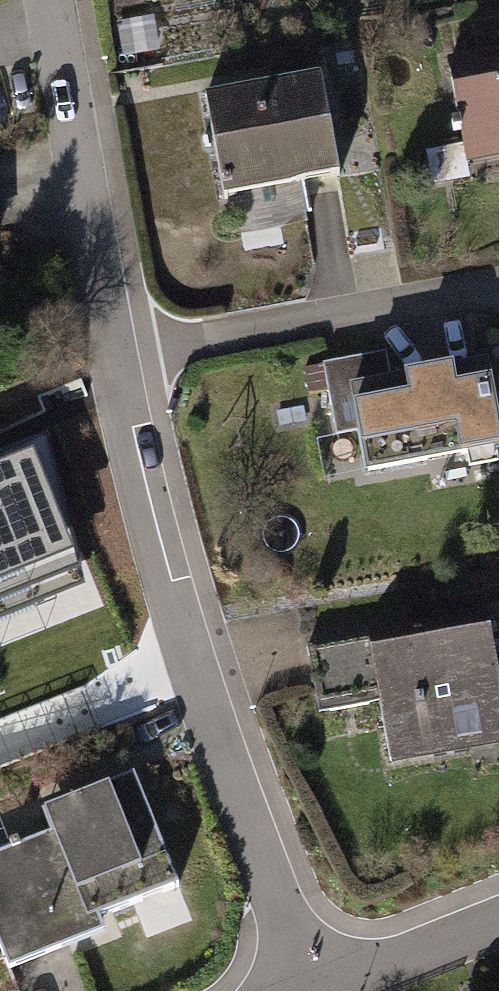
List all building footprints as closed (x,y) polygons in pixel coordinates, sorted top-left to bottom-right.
[(441,56),(459,166),(498,159),(498,47),(441,56)] [(309,75),(201,92),(218,201),(326,185),(309,75)] [(324,366),(337,438),(360,434),(367,474),(498,449),(498,437),(486,366),(390,384),(384,355),(324,366)] [(34,459),(0,472),(0,586),(73,557),(34,459)] [(361,635),(383,765),(498,746),(498,681),(488,614),(361,635)] [(0,853),(0,947),(10,971),(108,932),(103,921),(180,891),(135,778),(45,813),(53,832),(0,853)]
